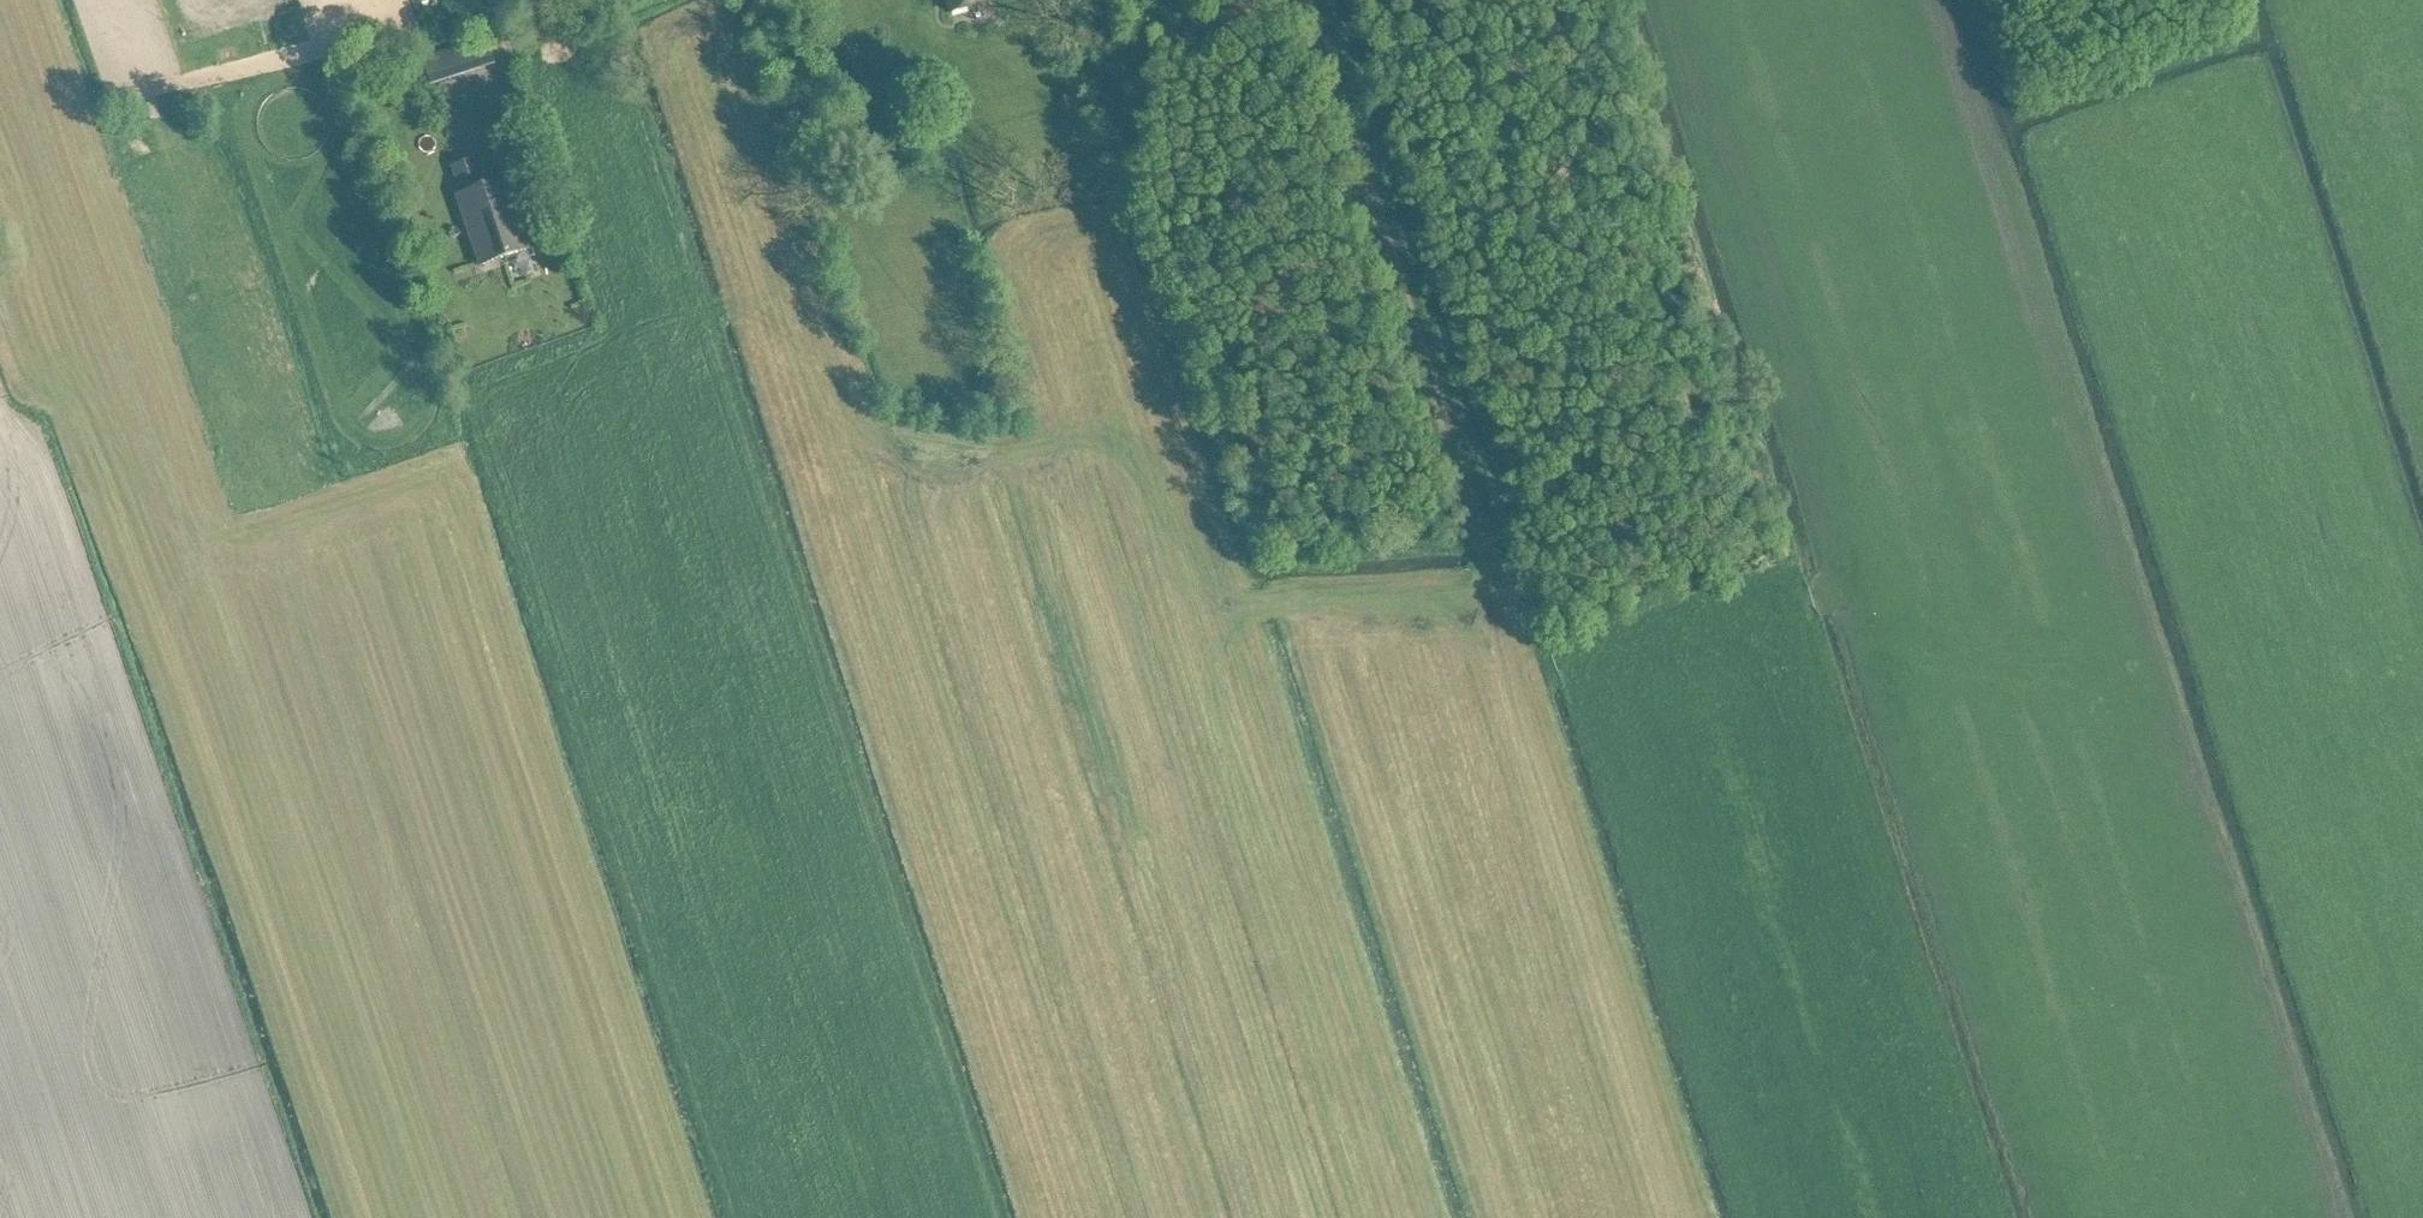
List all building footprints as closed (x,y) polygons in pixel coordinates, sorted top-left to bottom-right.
[(951,14),(991,2),(990,0),(947,0),(951,14)] [(422,57),(429,82),(496,63),(489,38),(422,57)] [(481,266),(532,249),(509,180),(484,189),(474,161),(454,168),(463,195),(458,197),(481,266)]
